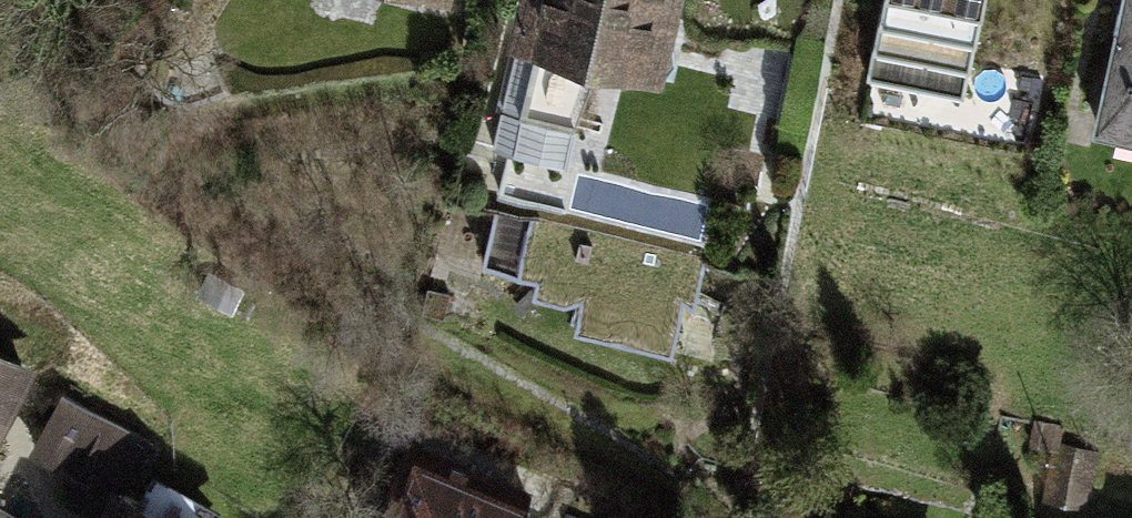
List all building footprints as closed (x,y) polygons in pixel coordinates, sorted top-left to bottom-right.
[(435,0),(346,0),(429,21),(435,0)] [(679,0),(516,0),(503,57),(659,91),(679,0)] [(877,74),(971,94),(990,0),(892,0),(877,74)] [(1102,126),(1131,134),(1131,0),(1130,0),(1102,126)] [(703,260),(492,213),(480,266),(534,279),(530,297),(580,308),(575,330),(671,351),(681,306),(692,309),(703,260)] [(0,352),(0,434),(35,372),(0,352)] [(149,439),(67,394),(36,449),(118,494),(149,439)] [(1096,458),(1059,450),(1050,492),(1087,500),(1096,458)] [(415,463),(390,517),(526,517),(528,514),(415,463)] [(118,494),(105,517),(163,517),(118,494)]
